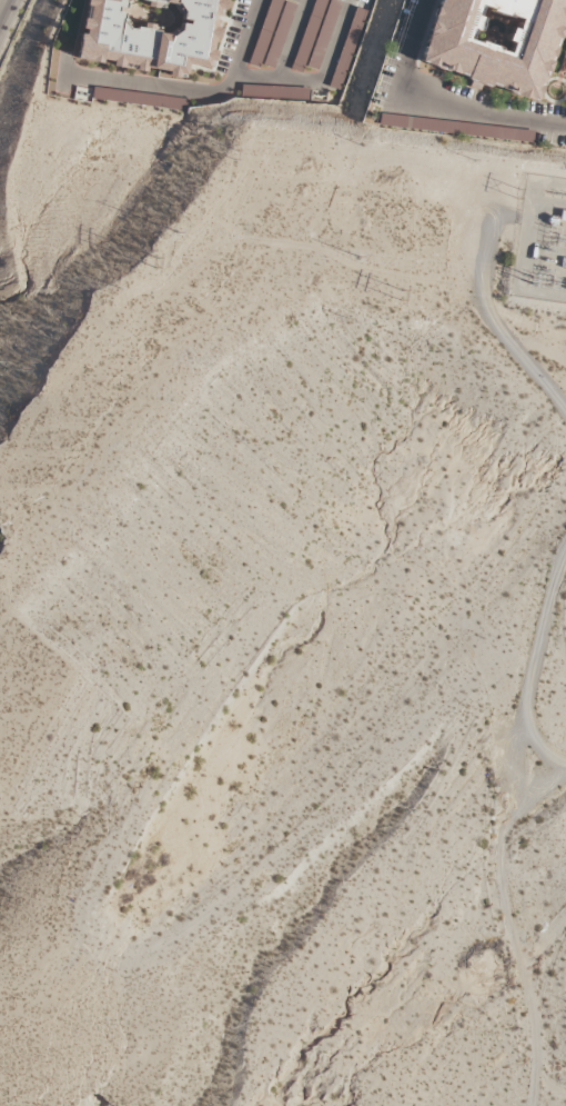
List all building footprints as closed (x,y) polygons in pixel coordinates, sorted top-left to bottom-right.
[(181,82),(183,70),(204,76),(216,8),(202,6),(203,0),(89,0),(73,62),(181,82)] [(282,0),(269,0),(249,64),(274,72),(295,4),(282,0)] [(304,73),(304,71),(318,75),(340,2),(333,0),(313,0),(292,70),(304,73)] [(417,69),(443,0),(565,0),(565,19),(533,112),(417,69)] [(331,88),(342,91),(367,10),(355,7),(331,88)] [(310,88),(242,85),(242,93),(310,96),(310,88)]
